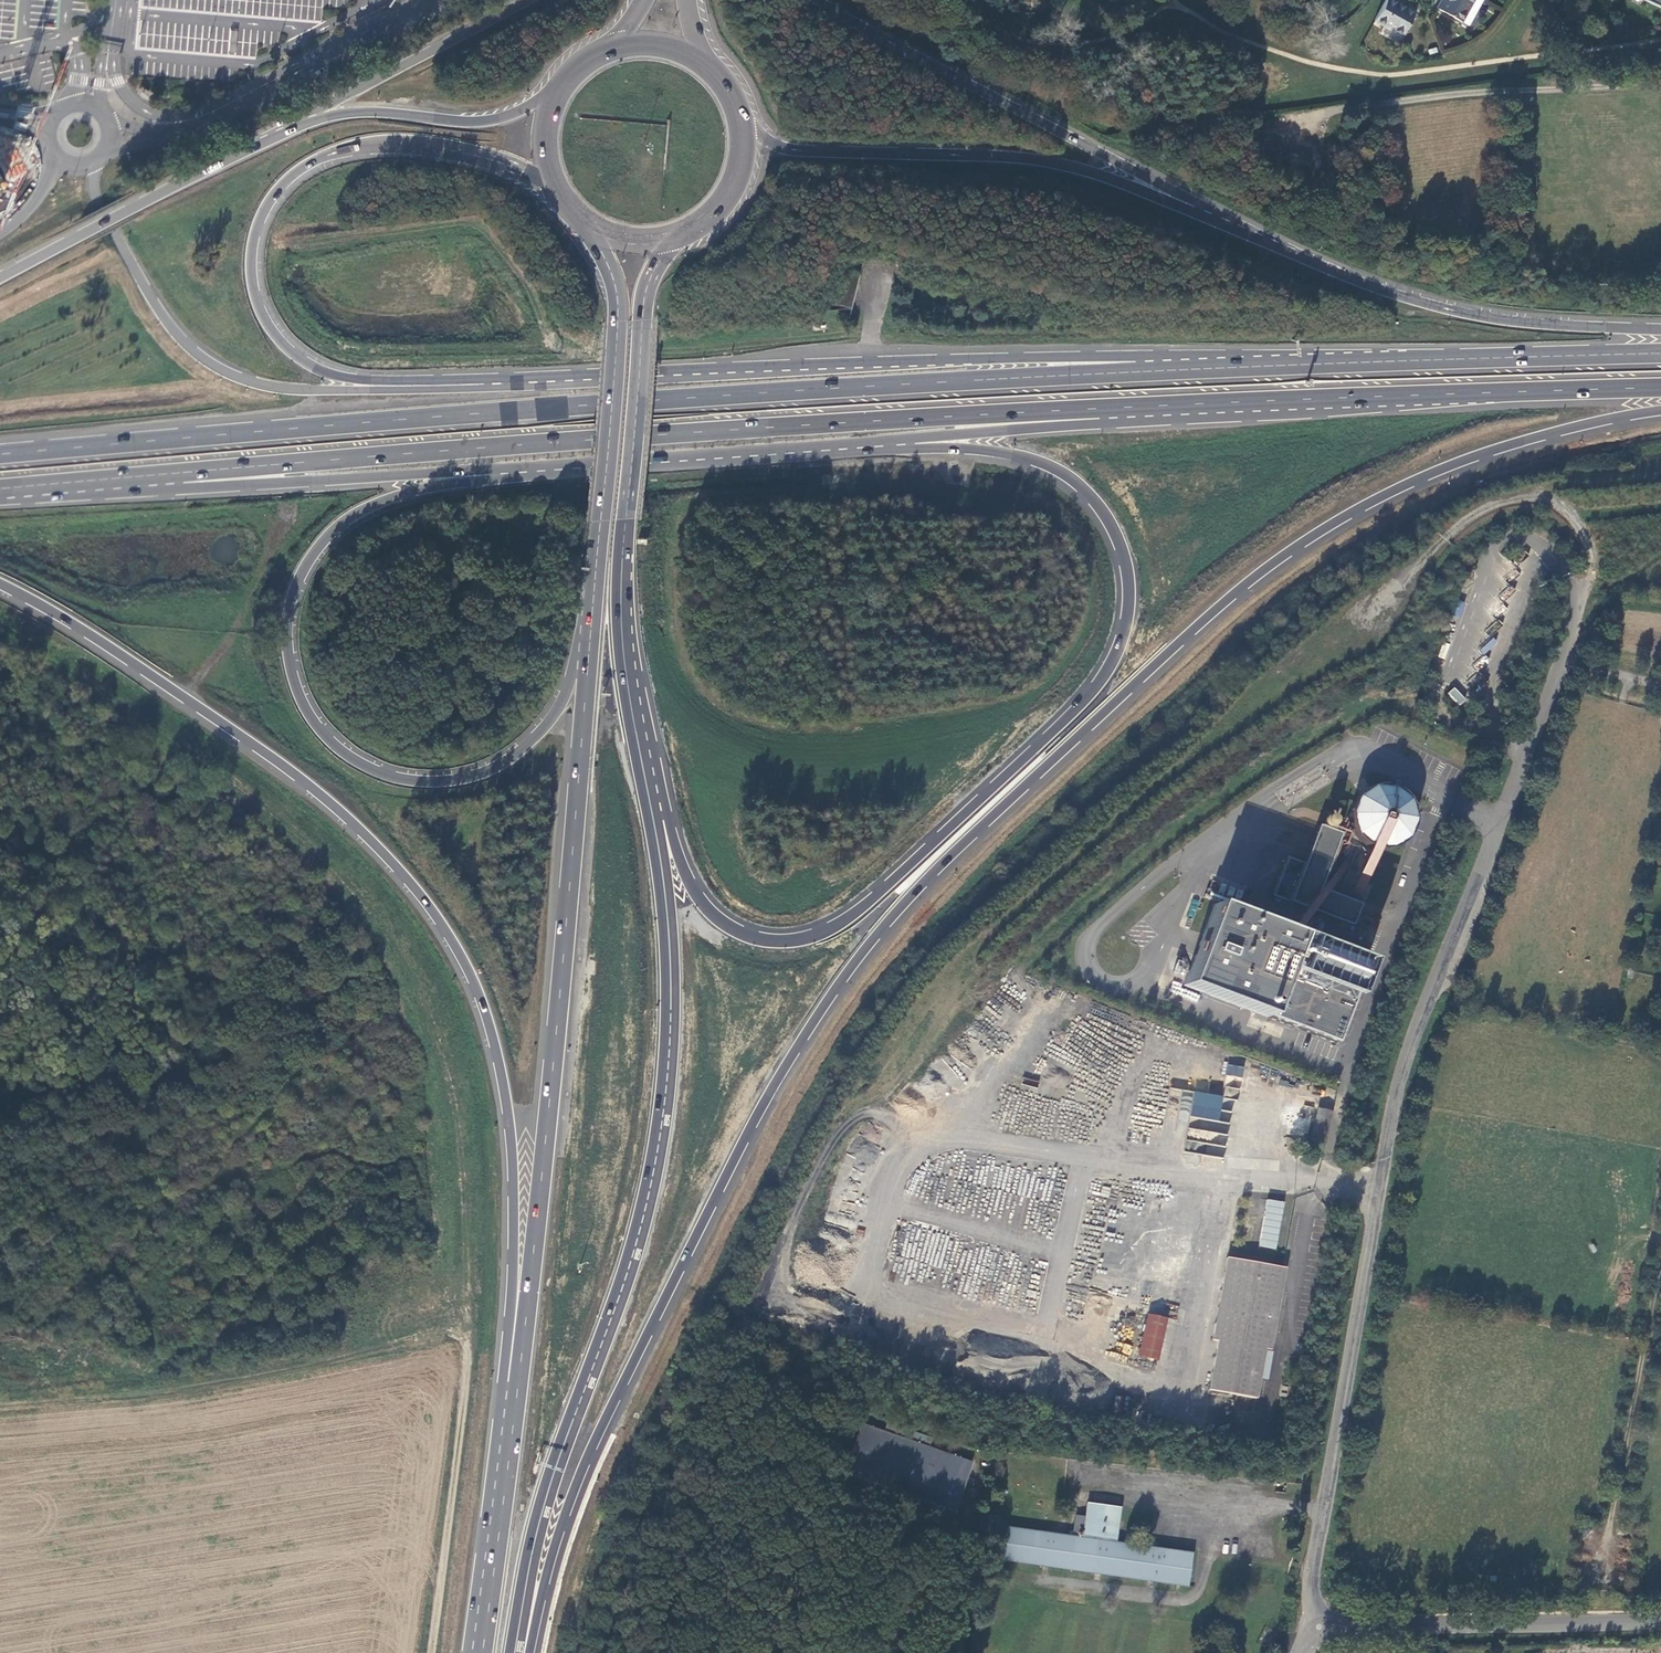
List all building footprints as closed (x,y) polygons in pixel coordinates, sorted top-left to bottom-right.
[(1374,20),(1383,25),(1379,33),(1397,42),(1407,23),(1414,9),(1399,1),(1396,0),(1385,0),(1374,20)] [(1481,0),(1440,0),(1436,8),(1467,25),(1481,0)] [(5,210),(8,203),(0,199),(0,212),(5,210)] [(878,260),(878,257),(866,253),(864,260),(877,263),(878,260)] [(835,302),(851,307),(861,273),(845,268),(835,302)] [(1464,699),(1453,687),(1447,693),(1458,705),(1464,699)] [(1369,847),(1389,848),(1405,838),(1413,820),(1408,800),(1393,788),(1374,786),(1357,796),(1349,815),(1354,834),(1369,847)] [(1339,834),(1316,825),(1302,863),(1287,902),(1351,926),(1359,904),(1318,889),(1339,834)] [(1287,902),(1302,863),(1285,857),(1271,896),(1287,902)] [(1367,961),(1214,904),(1183,985),(1336,1044),(1367,961)] [(1183,1152),(1225,1159),(1240,1066),(1227,1063),(1222,1095),(1194,1091),(1183,1152)] [(1311,1139),(1326,1142),(1333,1108),(1319,1105),(1311,1139)] [(1278,1248),(1283,1201),(1265,1199),(1260,1247),(1278,1248)] [(1286,1267),(1226,1257),(1219,1295),(1215,1320),(1212,1338),(1217,1339),(1208,1389),(1256,1398),(1265,1348),(1272,1349),(1286,1267)] [(1138,1354),(1159,1358),(1167,1318),(1146,1313),(1138,1354)] [(973,1461),(864,1422),(845,1470),(956,1510),(973,1461)] [(1003,1526),(999,1559),(1186,1587),(1191,1554),(1114,1542),(1119,1507),(1087,1502),(1082,1537),(1003,1526)] [(1139,1508),(1138,1510),(1138,1512),(1138,1514),(1139,1516),(1141,1518),(1143,1519),(1145,1519),(1148,1519),(1149,1518),(1151,1517),(1152,1515),(1152,1514),(1153,1512),(1152,1510),(1151,1508),(1150,1506),(1148,1505),(1146,1505),(1144,1505),(1142,1505),(1140,1506),(1139,1508)]
